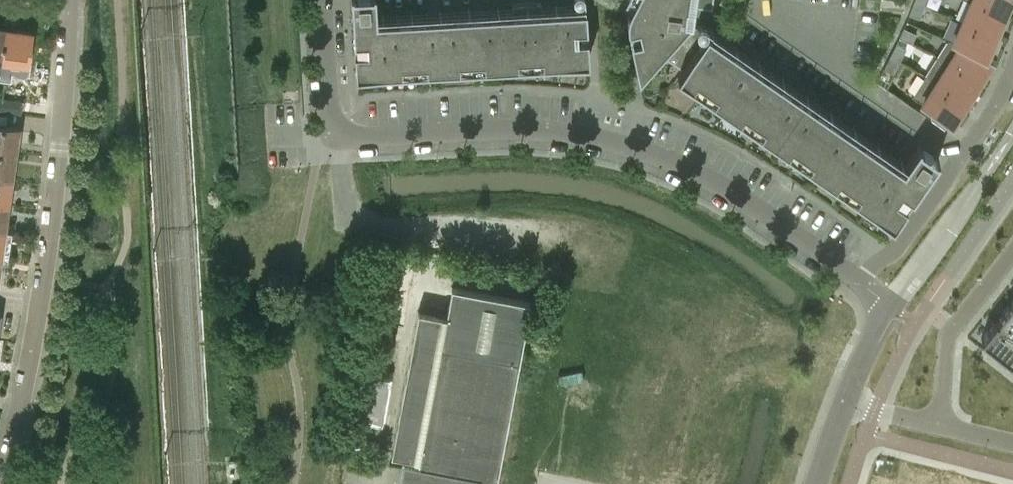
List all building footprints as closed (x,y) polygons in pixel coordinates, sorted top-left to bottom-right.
[(566,61),(589,59),(586,6),(376,19),(375,0),(351,0),(356,73),(402,70),(401,62),(402,62),(426,61),(427,69),(459,67),(459,59),(484,57),(485,66),(517,64),(517,55),(542,54),(542,62),(566,61)] [(660,53),(684,24),(686,5),(712,9),(713,0),(633,0),(631,5),(629,9),(628,11),(627,14),(627,16),(627,19),(627,21),(627,24),(639,77),(660,53)] [(880,6),(904,9),(905,0),(881,0),(880,6)] [(924,4),(913,0),(908,14),(919,18),(924,4)] [(962,20),(993,34),(1002,13),(972,0),(970,0),(962,20)] [(1002,13),(1007,0),(972,0),(1002,13)] [(947,38),(947,39),(990,57),(984,54),(993,34),(962,20),(953,40),(947,38)] [(696,26),(684,24),(660,53),(682,69),(677,75),(692,85),(696,79),(717,93),(712,100),(739,118),(744,111),(764,126),(760,132),(787,151),(791,144),(812,159),(807,166),(834,184),(839,177),(859,192),(855,198),(893,225),(939,158),(937,157),(937,158),(920,146),(920,145),(919,144),(903,167),(708,32),(711,28),(704,23),(702,22),(701,22),(700,22),(699,23),(697,24),(697,25),(696,26)] [(916,32),(903,26),(898,37),(911,43),(916,32)] [(32,32),(6,28),(2,58),(28,62),(32,32)] [(990,57),(947,39),(937,55),(976,80),(990,57)] [(896,43),(889,55),(899,61),(906,48),(896,43)] [(899,61),(889,55),(883,68),(893,73),(899,61)] [(937,55),(925,75),(963,99),(976,80),(937,55)] [(951,119),(963,99),(925,75),(912,95),(951,119)] [(1,97),(0,102),(0,109),(24,112),(25,101),(1,97)] [(15,153),(19,127),(0,124),(0,151),(15,153)] [(12,179),(15,153),(0,151),(0,177),(12,179)] [(8,205),(12,179),(0,177),(0,204),(8,205)] [(5,230),(8,205),(0,204),(0,230),(5,230)] [(996,321),(1012,335),(1012,307),(1009,304),(996,320),(996,321)] [(981,338),(1010,362),(1012,358),(1012,335),(996,321),(996,320),(995,319),(981,338)] [(368,410),(380,410),(381,374),(369,374),(368,410)]
